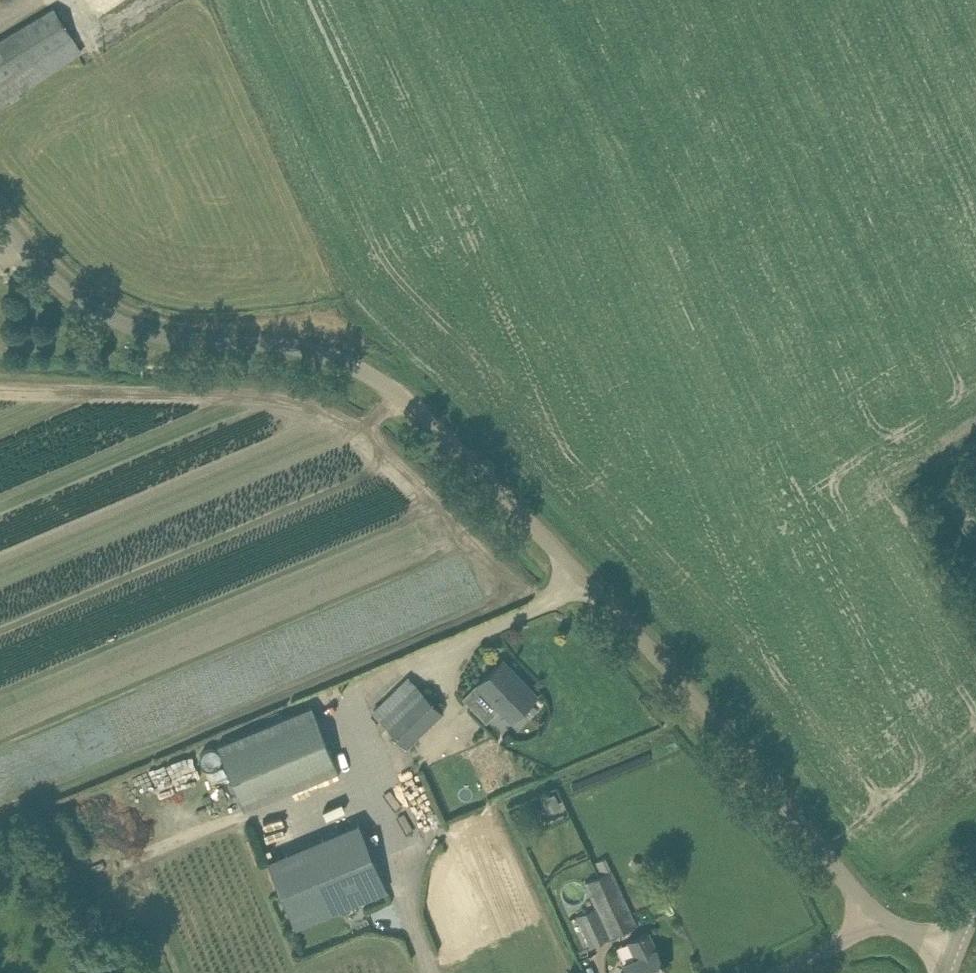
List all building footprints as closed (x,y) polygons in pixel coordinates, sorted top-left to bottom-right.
[(46,76),(82,53),(53,6),(0,39),(0,104),(46,76)] [(478,683),(512,718),(537,693),(536,693),(534,695),(513,673),(515,671),(503,658),(478,683)] [(383,722),(407,747),(444,710),(420,686),(383,722)] [(219,745),(245,809),(338,771),(312,706),(219,745)] [(213,743),(197,749),(207,773),(223,766),(213,743)] [(268,858),(296,927),(386,890),(358,821),(268,858)] [(596,907),(577,915),(590,945),(637,924),(613,870),(585,882),(596,907)] [(648,930),(626,941),(634,956),(621,962),(626,972),(657,972),(666,968),(648,930)]
